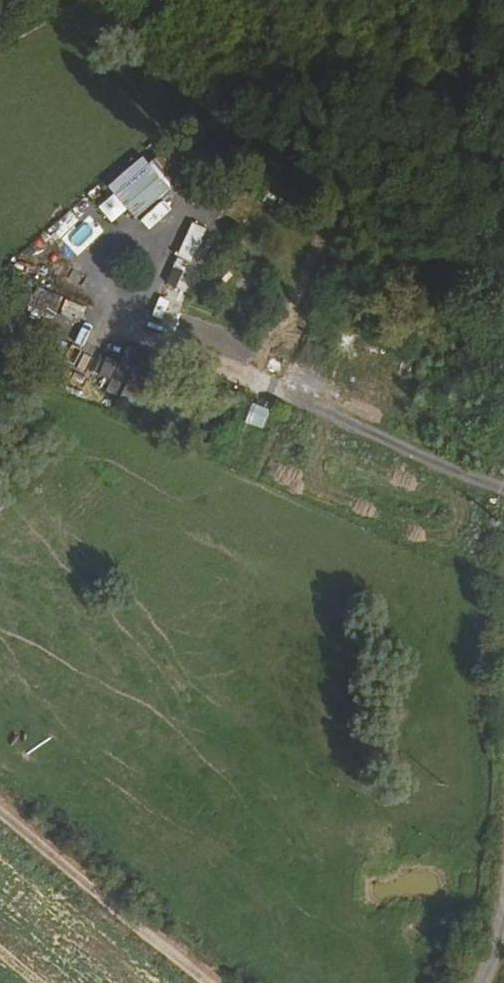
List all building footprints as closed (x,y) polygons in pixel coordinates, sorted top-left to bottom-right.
[(188,233),(184,255),(196,257),(200,236),(188,233)] [(169,289),(180,292),(186,269),(175,267),(169,289)] [(56,294),(36,286),(34,288),(30,289),(25,305),(48,313),(56,294)] [(153,312),(165,318),(173,299),(161,293),(153,312)] [(106,316),(85,306),(76,323),(98,332),(106,316)] [(202,326),(184,318),(174,338),(194,345),(202,326)] [(161,382),(119,361),(106,390),(148,411),(161,382)]
